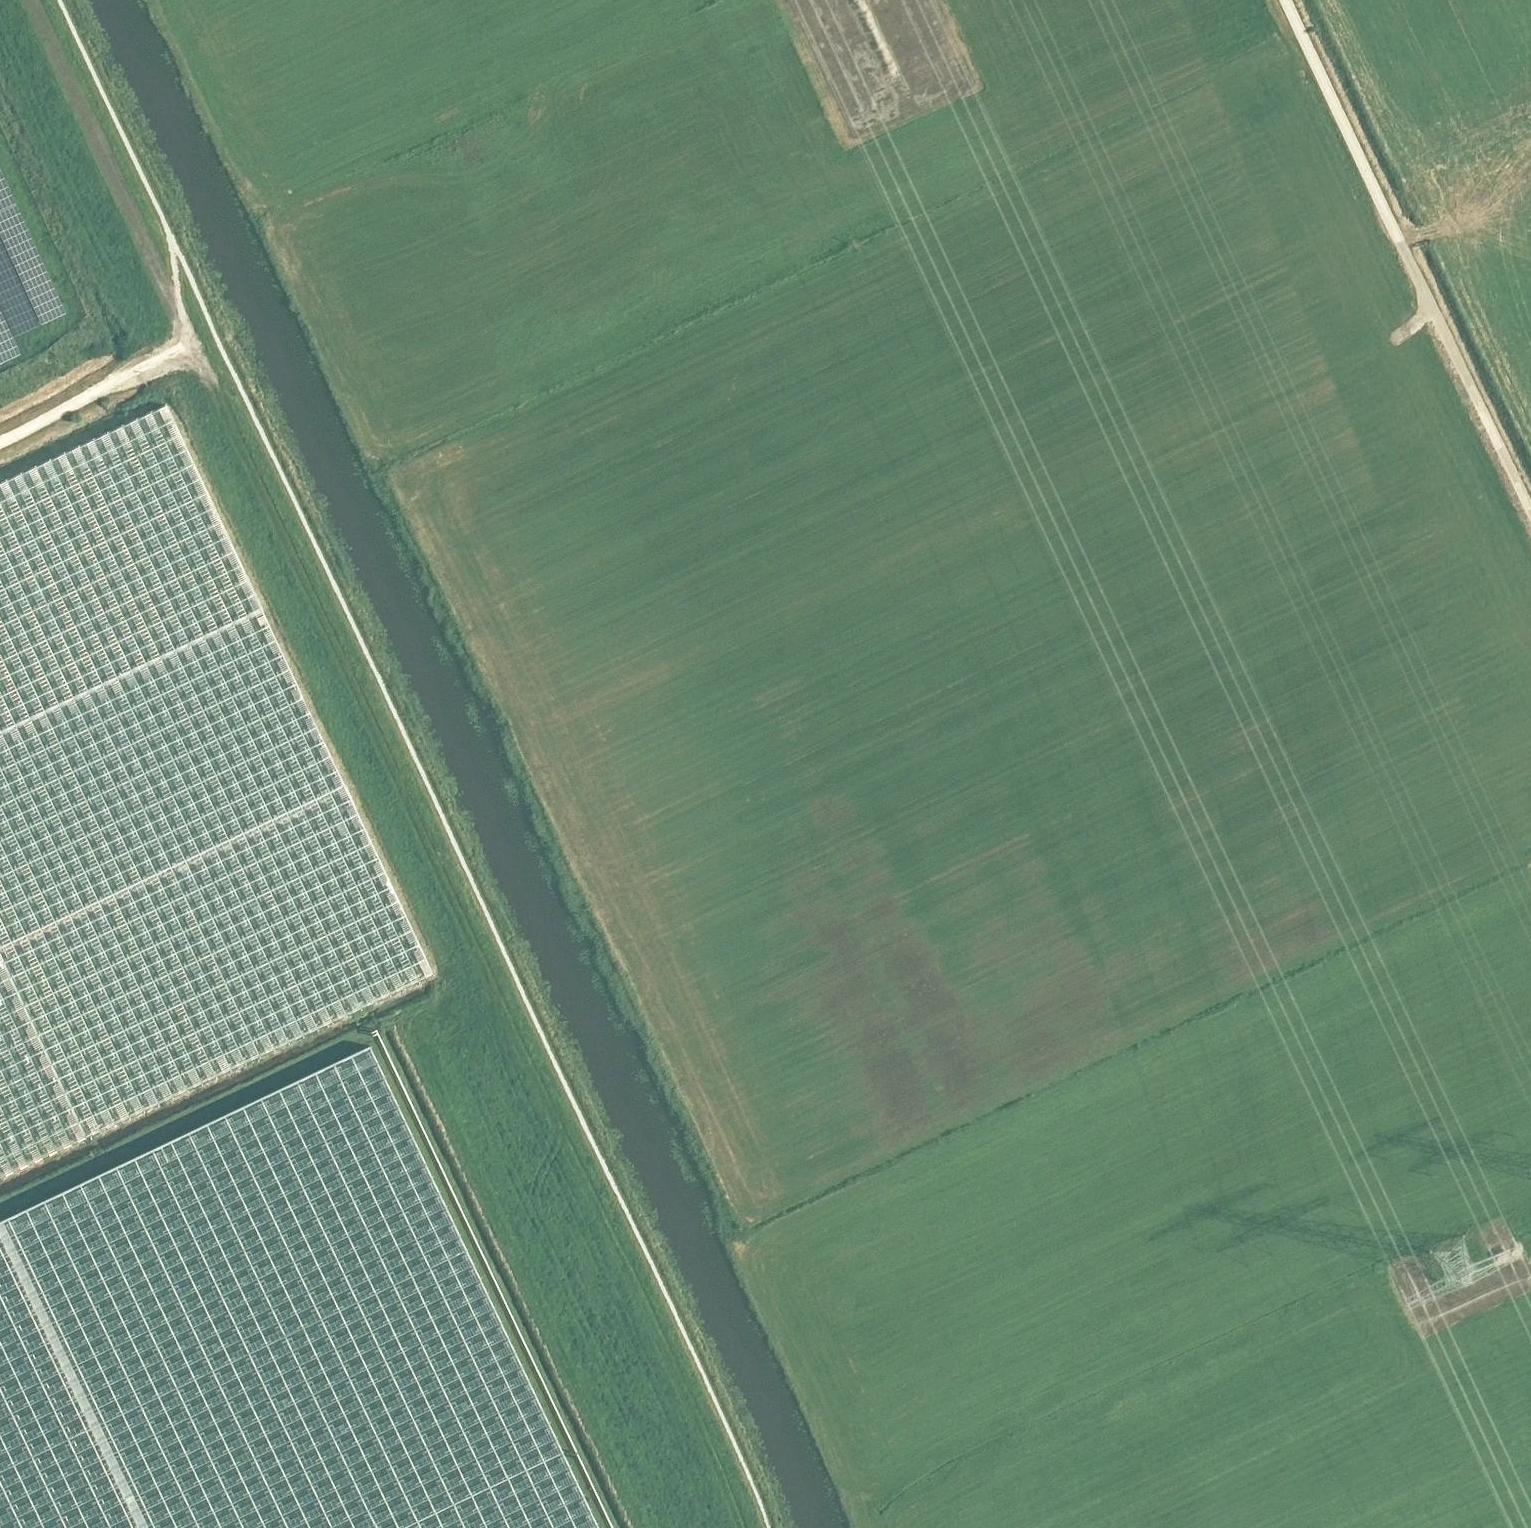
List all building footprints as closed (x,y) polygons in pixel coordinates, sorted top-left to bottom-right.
[(166,407),(165,405),(143,416),(0,483),(0,1178),(86,1138),(433,976),(262,612),(166,407)] [(368,1046),(0,1221),(0,1527),(597,1527),(368,1046)]
